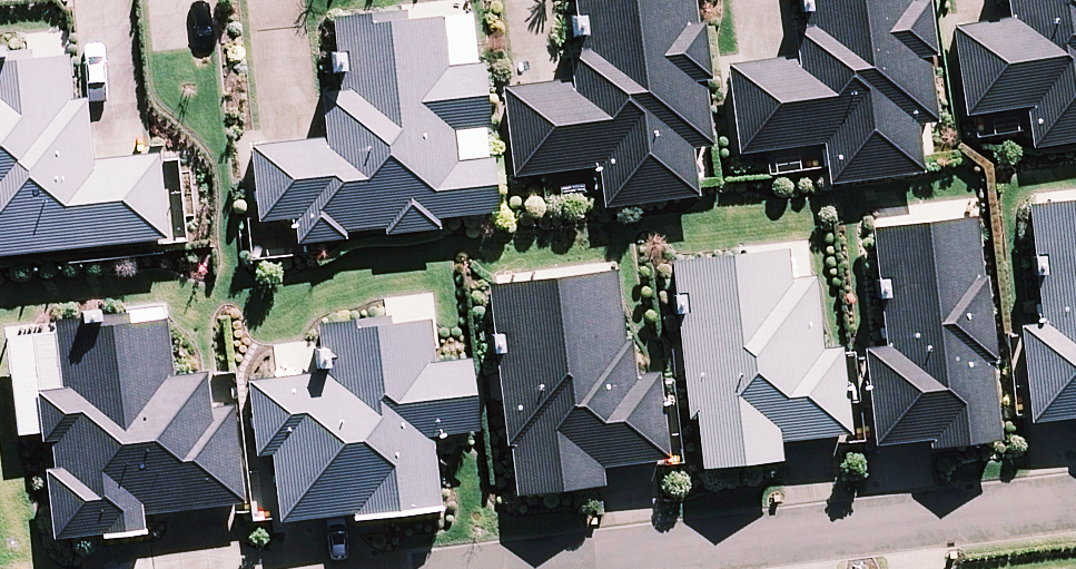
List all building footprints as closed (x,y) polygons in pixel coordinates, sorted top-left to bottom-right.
[(247,197),(476,192),(475,133),(433,134),(432,94),(474,93),(473,43),(397,44),(396,0),(328,0),(329,61),(309,62),(310,126),(246,127),(247,197)] [(697,0),(574,0),(583,79),(510,87),(520,175),(599,166),(603,203),(691,193),(686,152),(714,149),(697,0)] [(920,0),(797,0),(803,55),(730,63),(740,151),(819,142),(824,178),(911,168),(907,128),(934,125),(920,0)] [(1015,19),(959,27),(971,112),(1028,104),(1034,145),(1075,139),(1075,0),(1012,0),(1015,19)] [(152,204),(148,126),(72,130),(66,9),(0,13),(0,212),(152,204)] [(1036,206),(1046,312),(1028,314),(1040,436),(1075,432),(1075,202),(1036,206)] [(1001,442),(970,211),(870,225),(887,349),(861,353),(873,445),(924,438),(926,451),(1001,442)] [(738,264),(681,271),(703,463),(758,457),(755,426),(821,419),(806,290),(742,298),(738,264)] [(617,271),(487,286),(510,494),(599,484),(596,460),(665,452),(657,375),(629,378),(617,271)] [(148,278),(46,277),(45,356),(18,356),(17,506),(130,507),(130,495),(217,496),(219,371),(183,370),(184,332),(147,331),(148,278)] [(262,430),(263,485),(423,481),(422,414),(451,413),(449,340),(419,341),(418,285),(317,288),(319,349),(243,351),(245,430),(262,430)]
